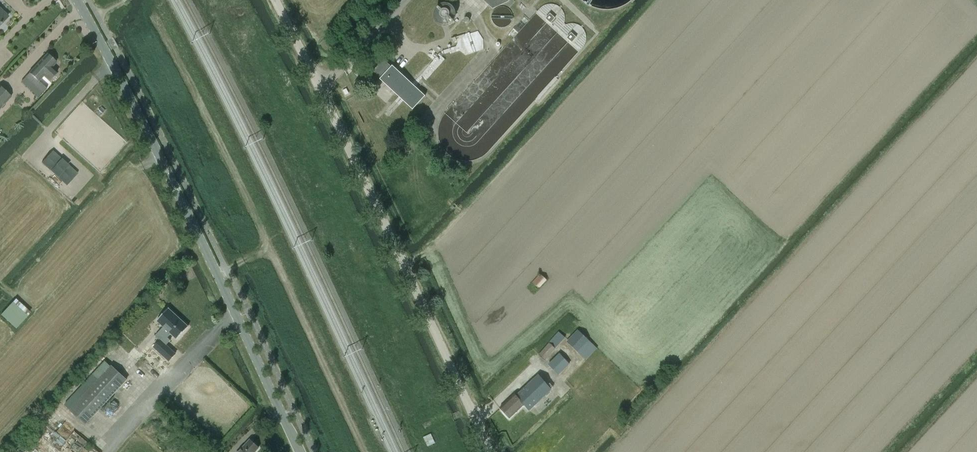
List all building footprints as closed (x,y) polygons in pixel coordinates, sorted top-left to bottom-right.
[(493,9),(508,2),(510,0),(483,0),(493,9)] [(434,11),(434,13),(434,15),(434,17),(435,19),(437,21),(438,23),(440,24),(442,25),(443,25),(445,25),(446,25),(449,25),(450,26),(454,24),(452,22),(454,20),(455,19),(456,17),(456,15),(456,13),(456,11),(455,10),(455,8),(453,7),(451,5),(448,3),(446,3),(444,3),(442,3),(440,4),(438,6),(436,7),(435,9),(434,11)] [(462,35),(468,54),(486,48),(479,29),(462,35)] [(47,55),(26,78),(43,93),(47,89),(44,86),(39,81),(44,77),(49,81),(57,72),(52,67),(56,63),(47,55)] [(384,60),(374,71),(382,78),(381,79),(413,109),(425,96),(393,66),(392,67),(384,60)] [(12,97),(0,86),(0,109),(12,97)] [(53,151),(42,163),(67,186),(78,173),(53,151)] [(540,274),(532,283),(539,289),(547,280),(540,274)] [(15,298),(1,315),(16,329),(31,312),(15,298)] [(177,339),(188,327),(168,309),(158,321),(165,327),(156,337),(161,341),(155,348),(170,362),(177,354),(167,346),(171,341),(168,338),(172,334),(177,339)] [(584,324),(566,342),(586,360),(585,361),(583,360),(572,372),(585,385),(596,373),(595,372),(609,356),(614,351),(584,324)] [(559,332),(539,355),(546,360),(566,337),(559,332)] [(559,354),(548,365),(559,375),(570,364),(559,354)] [(112,366),(71,411),(86,425),(127,380),(112,366)] [(516,394),(501,408),(510,418),(524,404),(529,410),(552,389),(539,375),(517,395),(516,394)] [(258,448),(250,440),(240,451),(255,451),(258,448)]
